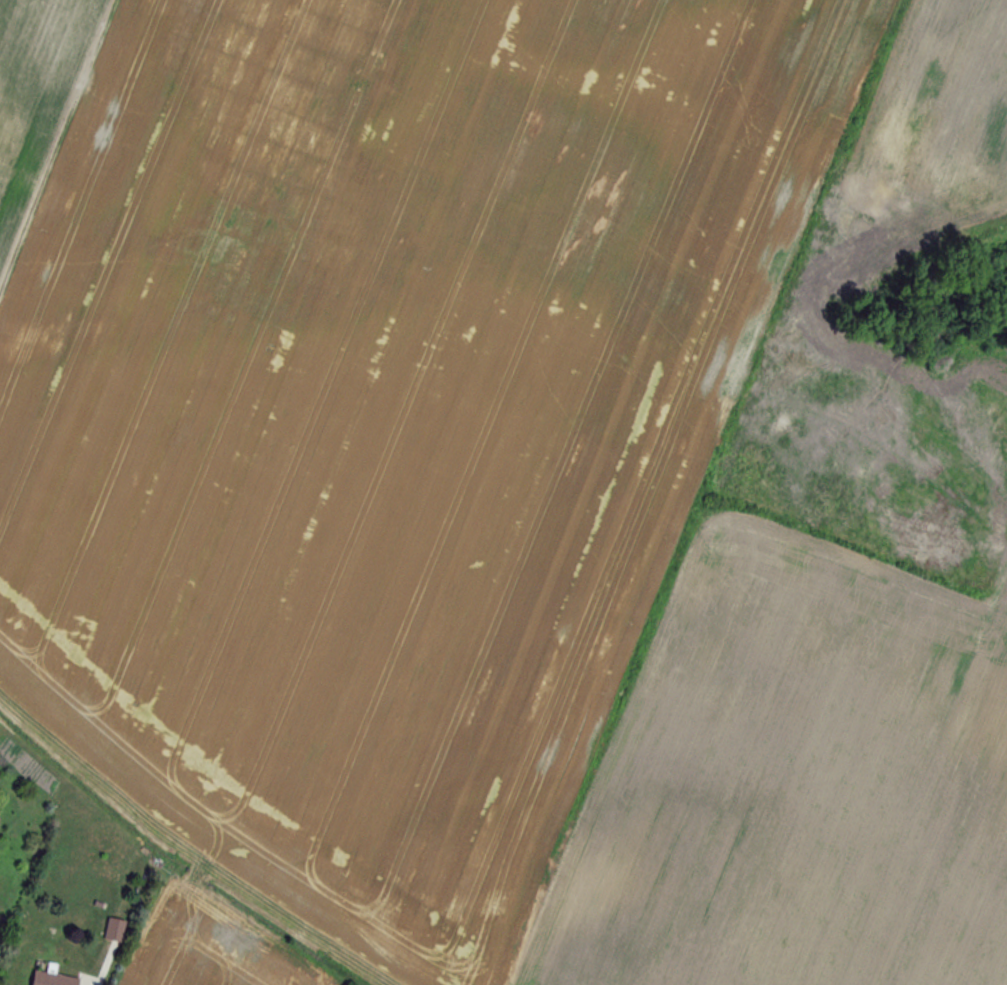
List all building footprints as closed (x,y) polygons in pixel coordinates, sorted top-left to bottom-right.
[(126,921),(108,917),(104,939),(122,943),(126,921)] [(34,970),(32,984),(78,984),(79,978),(34,970)]
